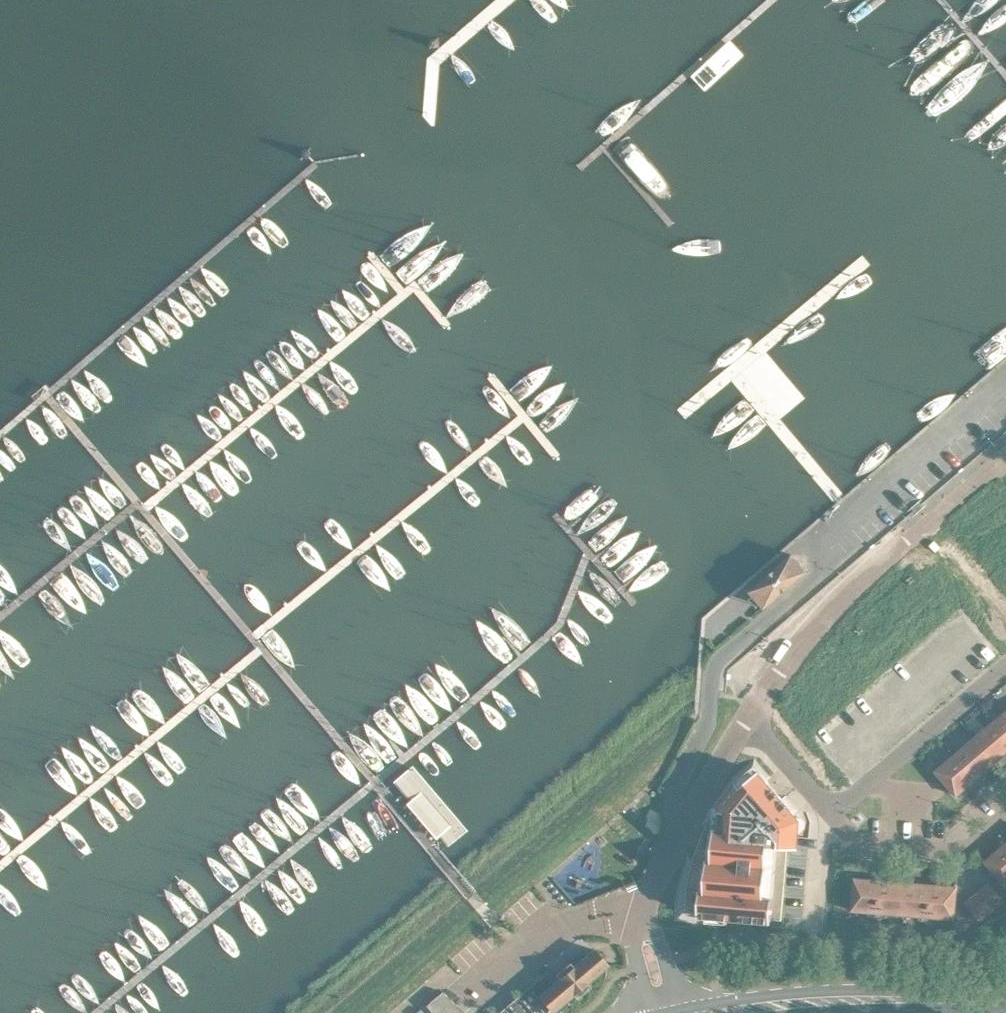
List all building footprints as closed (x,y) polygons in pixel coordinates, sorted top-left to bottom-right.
[(747,577),(761,594),(802,559),(788,542),(747,577)] [(1005,727),(1005,694),(990,708),(1005,727)] [(991,749),(1005,737),(1005,727),(990,708),(970,725),(991,749)] [(951,741),(972,766),(991,749),(970,725),(951,741)] [(951,741),(931,758),(952,783),(972,766),(951,741)] [(739,773),(736,770),(717,790),(715,815),(711,815),(708,847),(704,846),(701,878),(697,877),(695,902),(702,903),(701,909),(722,910),(722,904),(767,908),(773,833),(794,834),(796,815),(801,811),(756,759),(739,773)] [(981,848),(1002,872),(1005,869),(1005,838),(1000,831),(981,848)] [(873,899),(876,867),(850,865),(848,897),(873,899)] [(899,901),(901,869),(876,867),(873,899),(899,901)] [(924,904),(927,872),(901,869),(899,901),(924,904)] [(924,904),(950,906),(953,874),(927,872),(924,904)] [(586,937),(541,974),(531,982),(544,998),(599,952),(586,937)] [(483,1012),(520,1012),(534,1006),(544,998),(531,982),(541,974),(536,968),(483,1012)] [(434,979),(418,993),(435,1012),(463,1012),(434,979)]
